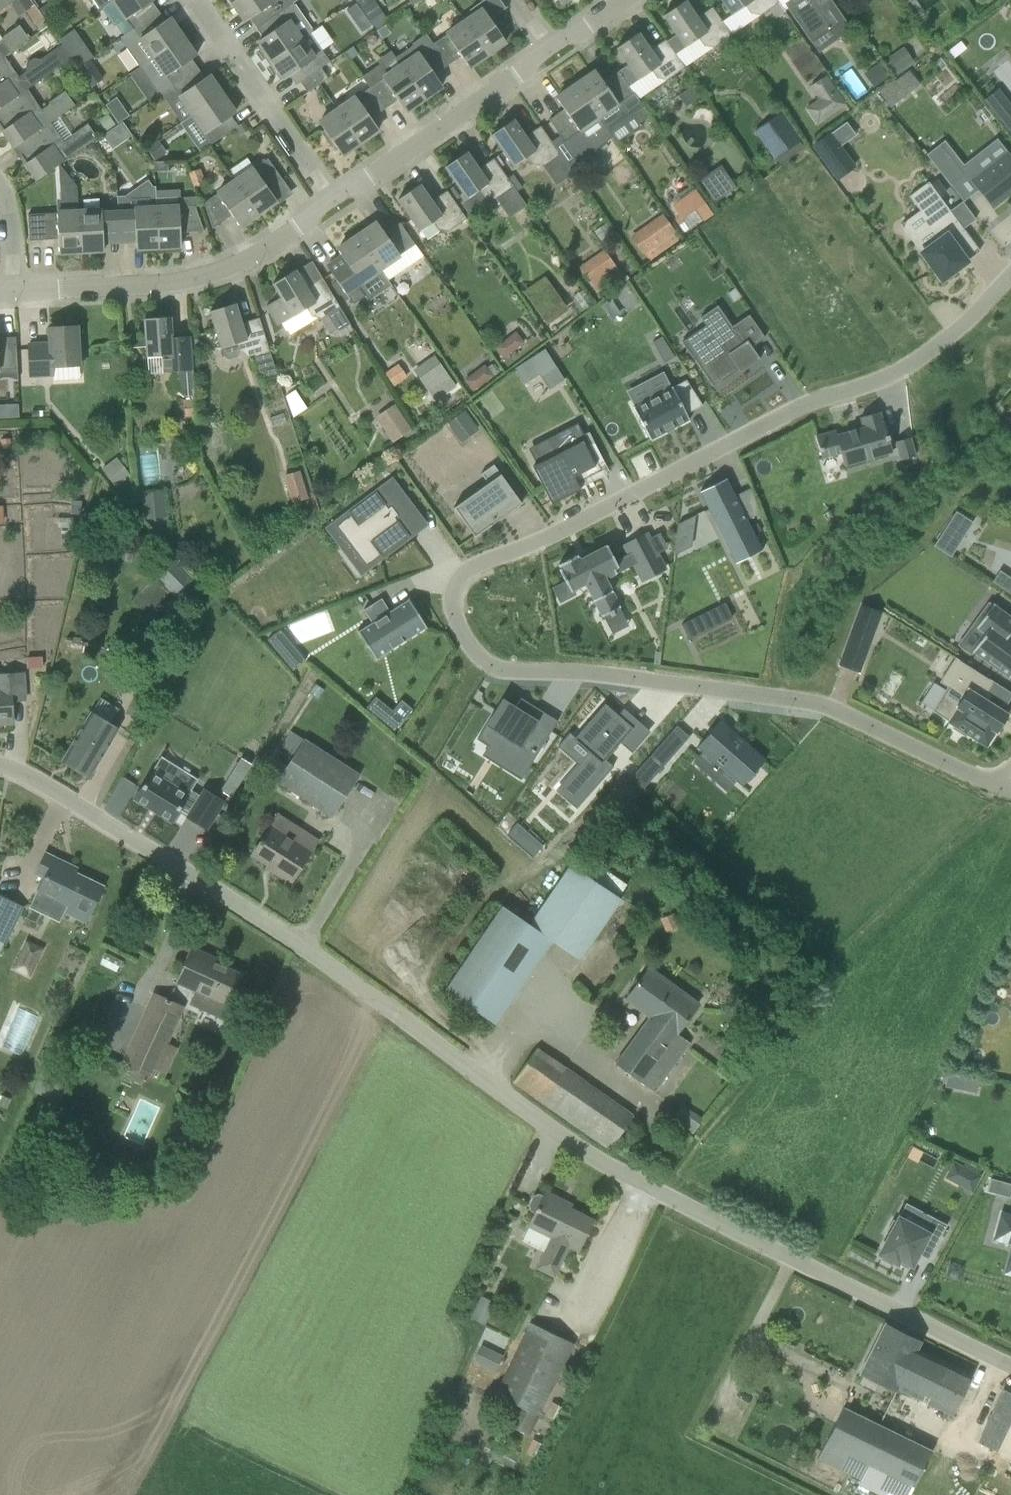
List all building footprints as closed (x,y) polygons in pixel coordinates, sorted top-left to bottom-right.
[(17,0),(0,0),(0,12),(17,0)] [(26,12),(34,6),(30,0),(18,0),(17,1),(25,13),(26,12)] [(99,10),(101,8),(113,0),(92,0),(99,10)] [(101,8),(113,25),(116,26),(126,19),(133,29),(153,14),(147,5),(154,0),(113,0),(101,8)] [(260,25),(281,10),(274,0),(235,0),(231,2),(245,21),(243,22),(244,23),(254,16),(260,25)] [(776,0),(722,0),(732,15),(745,6),(751,14),(761,16),(779,3),(776,0)] [(789,1),(785,4),(811,43),(830,30),(810,0),(789,0),(789,1)] [(685,1),(664,16),(685,48),(699,39),(704,46),(714,48),(732,36),(712,8),(697,18),(685,1)] [(260,43),(271,60),(312,31),(293,2),(281,10),(260,25),(268,36),(258,42),(259,44),(260,43)] [(39,11),(47,22),(58,14),(50,3),(39,11)] [(376,30),(384,24),(373,10),(366,15),(365,15),(376,30)] [(465,23),(487,55),(506,42),(498,32),(501,30),(501,31),(503,30),(491,13),(490,14),(491,15),(488,17),(483,10),(465,23)] [(119,39),(139,67),(182,37),(170,20),(171,19),(171,18),(161,25),(153,14),(133,29),(123,35),(123,36),(119,39)] [(433,45),(448,66),(461,57),(469,68),(487,55),(465,23),(433,45)] [(4,57),(5,57),(29,40),(19,26),(3,37),(3,40),(0,42),(0,60),(4,57)] [(376,31),(382,40),(388,36),(389,32),(385,26),(376,31)] [(74,30),(59,40),(78,68),(93,58),(74,30)] [(300,83),(322,68),(321,68),(330,62),(311,34),(314,32),(312,31),(271,60),(285,79),(294,73),(300,83)] [(650,51),(638,34),(615,50),(637,81),(652,71),(657,79),(667,81),(685,68),(666,40),(650,51)] [(396,59),(401,67),(424,99),(442,86),(434,75),(448,66),(433,45),(426,35),(412,44),(413,46),(396,59)] [(195,55),(182,37),(139,67),(159,96),(172,86),(193,71),(186,62),(196,55),(195,55)] [(353,47),(344,54),(350,61),(359,55),(353,47)] [(903,70),(893,55),(884,61),(895,76),(903,70)] [(52,73),(42,59),(26,70),(26,73),(15,80),(9,71),(12,68),(5,57),(4,57),(0,60),(0,108),(27,90),(28,90),(52,73)] [(78,69),(85,79),(97,70),(90,61),(78,69)] [(868,71),(878,85),(888,78),(878,64),(868,71)] [(401,67),(391,74),(380,65),(362,77),(369,89),(384,110),(397,101),(405,112),(424,99),(401,67)] [(328,79),(322,68),(300,83),(308,93),(328,79)] [(172,86),(192,115),(222,94),(210,77),(211,76),(210,75),(200,82),(193,71),(172,86)] [(629,87),(619,72),(603,82),(596,72),(576,85),(599,118),(607,129),(610,133),(644,108),(638,100),(629,87)] [(846,104),(827,76),(810,88),(829,116),(846,104)] [(82,79),(72,87),(79,97),(89,89),(82,79)] [(906,97),(894,82),(894,81),(879,93),(890,108),(906,97)] [(599,118),(576,85),(556,99),(564,110),(549,120),(564,142),(599,118)] [(683,93),(691,104),(701,96),(693,85),(683,93)] [(337,111),(360,143),(379,130),(371,119),(384,110),(369,89),(337,111)] [(28,90),(27,90),(0,108),(0,126),(14,147),(12,148),(50,123),(75,106),(65,92),(49,103),(48,106),(38,113),(32,104),(35,100),(28,90)] [(213,144),(233,129),(226,120),(235,113),(222,94),(192,115),(213,144)] [(1010,134),(1010,105),(997,117),(1010,134)] [(129,117),(125,110),(113,118),(118,125),(129,117)] [(337,111),(319,123),(324,130),(321,132),(321,131),(320,132),(332,149),(333,148),(332,147),(334,145),(342,156),(360,143),(337,111)] [(774,161),(802,142),(783,113),(754,132),(774,161)] [(114,125),(107,116),(100,122),(106,131),(114,125)] [(532,165),(542,167),(556,187),(574,174),(541,127),(525,137),(513,120),(492,135),(514,167),(527,158),(532,165)] [(57,133),(50,123),(12,148),(21,160),(23,159),(37,180),(98,139),(88,125),(72,136),(71,139),(60,146),(54,137),(57,133)] [(121,138),(129,133),(122,123),(114,128),(121,138)] [(249,130),(244,123),(234,130),(239,137),(249,130)] [(840,147),(830,134),(814,146),(838,179),(854,167),(840,147)] [(162,156),(154,143),(146,148),(154,161),(162,156)] [(98,152),(93,144),(85,149),(90,157),(98,152)] [(926,155),(950,186),(965,175),(943,146),(929,157),(927,154),(926,155)] [(992,209),(1010,194),(1010,157),(1007,152),(970,181),(992,209)] [(527,207),(513,187),(494,159),(478,170),(467,153),(445,168),(467,199),(480,190),(485,198),(495,200),(509,219),(527,207)] [(235,182),(258,214),(277,201),(269,190),(283,181),(268,159),(235,182)] [(154,162),(154,172),(167,172),(167,162),(154,162)] [(117,197),(118,210),(119,236),(136,236),(136,249),(159,248),(157,208),(156,191),(155,187),(153,187),(148,180),(125,197),(117,197)] [(722,181),(707,192),(714,203),(724,196),(730,192),(722,181)] [(204,203),(213,229),(232,216),(240,227),(258,214),(235,182),(204,203)] [(929,182),(909,197),(931,226),(912,240),(942,281),(967,262),(953,242),(966,233),(929,182)] [(432,202),(420,185),(398,200),(420,232),(433,223),(438,230),(448,232),(466,220),(447,191),(432,202)] [(157,208),(159,248),(181,247),(181,233),(204,232),(195,206),(180,207),(179,190),(156,191),(157,208)] [(695,190),(672,206),(680,218),(681,220),(695,211),(703,222),(712,215),(695,190)] [(119,236),(118,210),(79,212),(81,252),(104,251),(103,237),(119,236)] [(79,212),(40,215),(42,241),(59,240),(59,253),(81,252),(79,212)] [(656,245),(673,234),(675,232),(662,214),(630,237),(643,255),(656,245)] [(42,241),(40,215),(28,215),(30,241),(42,241)] [(681,220),(680,218),(676,221),(683,232),(688,229),(681,220)] [(357,237),(380,269),(415,245),(400,224),(385,234),(377,223),(357,237)] [(357,286),(380,269),(357,237),(338,250),(341,254),(325,265),(353,305),(365,297),(357,286)] [(585,277),(597,294),(622,276),(610,259),(585,277)] [(273,285),(281,298),(266,307),(278,326),(306,309),(311,317),(321,320),(327,316),(336,330),(340,331),(350,325),(322,279),(306,288),(295,271),(273,285)] [(733,302),(741,297),(735,288),(728,293),(733,302)] [(549,289),(532,301),(547,322),(563,311),(549,289)] [(276,374),(269,351),(259,318),(241,323),(235,304),(210,312),(221,349),(237,344),(239,353),(248,358),(255,356),(259,370),(269,376),(276,374)] [(746,364),(748,367),(760,359),(751,347),(765,338),(749,315),(732,327),(717,306),(700,318),(715,339),(691,355),(713,387),(746,364)] [(172,338),(171,318),(144,319),(147,358),(163,357),(163,366),(171,373),(176,372),(177,392),(184,398),(195,397),(193,371),(191,337),(172,338)] [(84,364),(83,341),(78,341),(77,327),(49,328),(50,344),(29,345),(30,376),(53,375),(53,367),(79,366),(79,365),(84,364)] [(675,358),(662,338),(653,342),(664,364),(675,358)] [(503,359),(514,351),(505,340),(495,348),(503,359)] [(18,370),(16,343),(0,344),(0,371),(18,370)] [(539,375),(549,390),(565,381),(545,350),(514,370),(524,385),(539,375)] [(427,362),(442,382),(448,377),(434,357),(427,362)] [(474,373),(482,384),(493,376),(492,375),(497,372),(491,365),(486,368),(484,365),(474,373)] [(403,380),(394,367),(384,374),(393,387),(403,380)] [(635,408),(634,407),(633,407),(651,441),(652,440),(651,440),(688,420),(688,421),(690,421),(686,414),(703,406),(686,381),(673,388),(672,387),(671,388),(671,389),(669,386),(634,404),(635,407),(635,408)] [(427,397),(442,417),(463,402),(448,382),(427,397)] [(192,399),(181,400),(183,418),(194,417),(192,399)] [(19,405),(8,405),(9,418),(20,418),(19,405)] [(392,443),(411,430),(394,405),(375,418),(392,443)] [(465,412),(447,424),(461,443),(478,431),(465,412)] [(844,467),(892,453),(883,422),(880,412),(859,418),(862,428),(837,435),(836,430),(815,436),(822,459),(840,454),(844,467)] [(552,505),(581,490),(575,479),(597,468),(599,472),(602,470),(578,423),(562,432),(570,448),(532,467),(552,505)] [(915,456),(910,439),(895,443),(900,460),(915,456)] [(481,474),(488,484),(454,508),(475,538),(522,504),(494,465),(481,474)] [(124,468),(109,479),(116,489),(131,477),(124,468)] [(385,505),(403,491),(393,478),(347,513),(349,515),(335,526),(365,567),(380,556),(382,559),(411,537),(398,521),(395,518),(399,515),(392,505),(388,508),(385,505)] [(763,551),(764,551),(727,480),(726,480),(727,482),(702,495),(701,493),(700,494),(732,555),(758,541),(763,551)] [(308,499),(304,486),(288,490),(292,504),(308,499)] [(141,520),(165,517),(162,491),(138,494),(141,520)] [(82,502),(71,502),(70,514),(81,514),(82,502)] [(935,546),(952,557),(974,522),(957,511),(935,546)] [(679,527),(677,542),(691,534),(693,520),(679,527)] [(577,556),(558,565),(561,570),(559,570),(570,592),(585,584),(602,617),(603,616),(605,619),(620,612),(619,608),(620,608),(605,579),(634,564),(643,581),(664,570),(646,534),(625,545),(629,554),(615,562),(607,546),(586,556),(588,559),(581,562),(577,556)] [(134,551),(122,547),(118,559),(131,563),(134,551)] [(181,602),(197,586),(172,560),(156,576),(181,602)] [(999,571),(992,582),(1010,595),(1010,579),(999,571)] [(366,645),(368,647),(375,659),(376,661),(377,660),(378,659),(390,651),(426,629),(427,629),(408,599),(407,600),(408,600),(390,612),(382,599),(364,610),(372,624),(360,631),(359,632),(359,631),(358,632),(359,634),(366,645)] [(861,673),(883,612),(861,603),(839,665),(861,673)] [(1008,680),(1010,676),(1010,635),(1010,634),(1010,632),(1010,619),(993,606),(994,604),(993,603),(975,629),(976,630),(977,628),(985,634),(971,653),(972,654),(973,652),(1008,677),(1007,679),(1008,680)] [(711,630),(703,614),(682,624),(690,640),(711,630)] [(305,662),(280,630),(267,640),(293,672),(305,662)] [(983,699),(993,682),(956,659),(941,682),(949,687),(934,711),(950,721),(949,722),(955,726),(952,729),(966,737),(968,734),(986,746),(995,732),(997,733),(1008,716),(1003,712),(983,699)] [(0,676),(0,724),(13,723),(12,701),(25,700),(23,674),(0,676)] [(318,700),(324,691),(314,684),(308,693),(318,700)] [(393,729),(407,712),(375,686),(361,702),(393,729)] [(119,729),(110,724),(119,710),(101,699),(92,713),(91,712),(62,761),(89,778),(119,729)] [(527,704),(520,700),(513,710),(500,702),(494,713),(495,714),(486,729),(497,736),(483,757),(519,779),(518,781),(519,782),(529,766),(545,741),(524,727),(533,713),(525,708),(527,704)] [(605,708),(575,742),(592,757),(563,791),(578,805),(576,808),(577,809),(613,768),(605,762),(611,756),(635,728),(622,717),(625,714),(623,713),(618,719),(605,708)] [(747,788),(770,761),(753,745),(752,746),(735,732),(736,731),(725,721),(702,748),(708,754),(709,752),(741,780),(740,782),(747,788)] [(690,736),(678,726),(633,777),(645,787),(690,736)] [(265,772),(278,781),(277,782),(332,818),(360,775),(303,739),(292,755),(285,767),(273,759),(265,772)] [(236,766),(247,773),(251,765),(241,758),(236,766)] [(151,773),(135,799),(172,822),(180,809),(190,816),(188,818),(205,829),(222,801),(205,791),(199,803),(185,795),(189,788),(170,776),(166,783),(151,773)] [(231,798),(234,793),(223,786),(220,791),(231,798)] [(273,871),(291,883),(311,852),(319,840),(278,814),(269,828),(252,854),(274,869),(273,871)] [(525,836),(517,845),(532,859),(540,850),(525,836)] [(102,887),(68,871),(70,866),(46,854),(36,874),(45,878),(39,890),(66,904),(63,911),(63,912),(85,923),(102,887)] [(621,898),(574,866),(533,925),(579,957),(621,898)] [(0,896),(0,953),(5,944),(22,907),(0,896)] [(496,1025),(553,942),(529,925),(502,906),(445,990),(496,1025)] [(673,914),(660,919),(665,933),(679,927),(673,914)] [(226,1005),(240,975),(205,960),(207,956),(192,949),(177,982),(226,1005)] [(29,978),(36,963),(19,955),(12,970),(29,978)] [(697,1005),(648,969),(626,999),(650,1016),(642,1028),(680,1055),(689,1043),(676,1033),(697,1005)] [(151,1077),(154,1070),(183,1007),(154,994),(122,1064),(126,1066),(145,1074),(151,1077)] [(680,1055),(642,1028),(615,1064),(654,1092),(680,1055)] [(541,1103),(609,1151),(633,1117),(565,1069),(541,1103)] [(945,1087),(975,1093),(977,1081),(947,1075),(945,1087)] [(2,1096),(0,1101),(0,1106),(6,1109),(10,1100),(2,1096)] [(979,1176),(951,1162),(942,1178),(972,1193),(981,1177),(979,1176)] [(990,1179),(987,1192),(1010,1198),(1010,1193),(1010,1184),(990,1179)] [(562,1201),(545,1193),(543,1196),(539,1194),(533,1197),(528,1205),(531,1211),(535,1213),(529,1226),(554,1238),(539,1268),(555,1275),(569,1245),(578,1250),(593,1221),(560,1205),(562,1201)] [(1002,1216),(996,1239),(1010,1243),(1010,1218),(1002,1216)] [(897,1264),(898,1263),(900,1260),(912,1266),(920,1250),(930,1256),(946,1226),(932,1218),(925,1232),(899,1218),(896,1223),(893,1221),(886,1233),(890,1235),(879,1255),(882,1256),(880,1260),(892,1266),(894,1263),(897,1264)] [(485,1326),(496,1303),(481,1296),(470,1318),(485,1326)] [(529,1435),(574,1344),(531,1323),(495,1395),(517,1405),(507,1425),(529,1435)] [(952,1415),(972,1376),(917,1349),(921,1341),(885,1323),(859,1374),(864,1376),(861,1383),(874,1389),(877,1383),(895,1392),(897,1388),(952,1415)] [(502,1356),(481,1346),(474,1361),(495,1372),(502,1356)] [(1004,1391),(979,1443),(996,1451),(1010,1419),(1010,1395),(1004,1391)] [(551,1402),(545,1415),(557,1421),(563,1408),(551,1402)] [(916,1483),(931,1451),(843,1408),(817,1459),(891,1494),(910,1494),(916,1483)] [(533,1440),(526,1453),(539,1459),(546,1446),(533,1440)] [(482,1453),(513,1468),(518,1456),(487,1441),(482,1453)]
